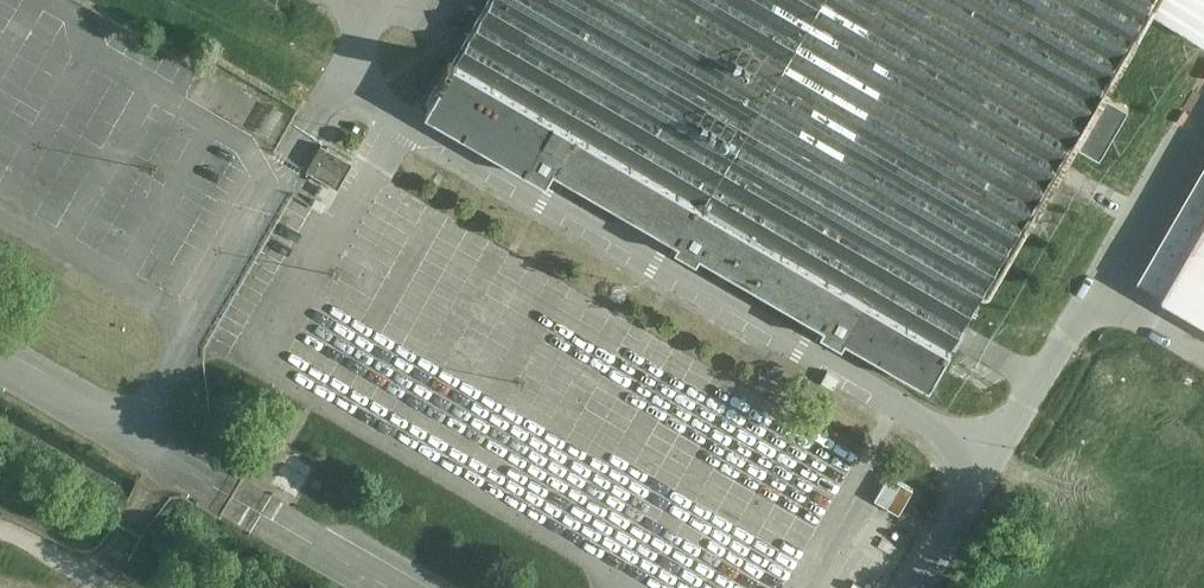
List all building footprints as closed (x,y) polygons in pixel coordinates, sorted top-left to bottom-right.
[(416,90),(930,383),(1148,0),(470,0),(416,90)] [(355,162),(323,143),(309,168),(334,182),(341,186),(355,162)] [(1145,279),(1203,314),(1203,180),(1145,279)] [(290,454),(272,485),(299,500),(317,470),(290,454)]
